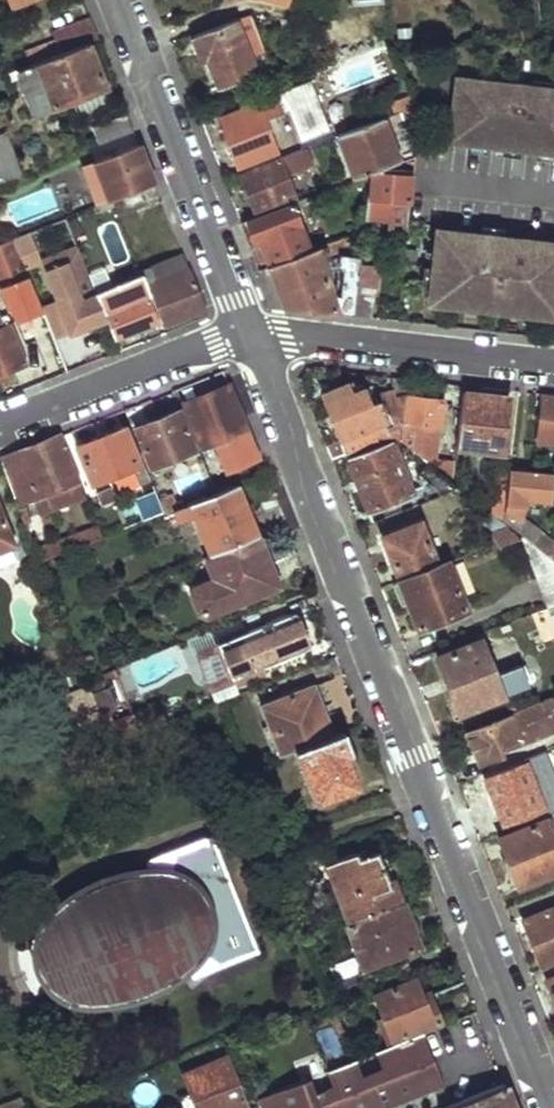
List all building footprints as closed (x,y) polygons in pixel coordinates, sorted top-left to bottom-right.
[(253,12),(193,35),(213,86),(272,64),(253,12)] [(58,39),(19,53),(23,65),(38,60),(88,40),(98,36),(90,16),(55,29),(58,39)] [(88,40),(38,60),(41,69),(47,83),(55,104),(73,97),(106,85),(88,40)] [(23,65),(10,70),(14,79),(20,77),(41,69),(38,60),(23,65)] [(41,69),(20,77),(26,91),(47,83),(41,69)] [(513,73),(491,71),(490,79),(512,82),(513,73)] [(460,75),(452,137),(473,140),(491,142),(505,143),(523,146),(538,148),(553,150),(553,88),(553,87),(532,85),(512,82),(490,79),(460,75)] [(533,76),(532,85),(553,87),(553,83),(553,79),(533,76)] [(331,127),(311,77),(275,92),(276,95),(220,117),(238,163),(277,148),(265,117),(288,109),(300,139),(331,127)] [(113,104),(106,85),(73,97),(80,116),(113,104)] [(403,109),(409,121),(420,116),(421,102),(403,109)] [(128,112),(95,124),(101,142),(135,130),(128,112)] [(384,115),(341,131),(357,176),(375,170),(389,165),(400,160),(384,115)] [(0,135),(0,182),(25,172),(9,131),(0,135)] [(472,151),(489,154),(491,142),(473,140),(472,151)] [(140,142),(95,160),(110,198),(155,181),(145,156),(140,142)] [(310,143),(281,154),(289,176),(317,165),(310,143)] [(503,156),(521,158),(523,146),(505,143),(503,156)] [(553,162),(553,150),(538,148),(537,159),(553,162)] [(281,154),(240,169),(256,211),(296,195),(289,176),(281,154)] [(95,160),(85,164),(100,202),(110,198),(95,160)] [(407,205),(411,174),(375,170),(369,218),(387,220),(386,230),(407,232),(410,205),(407,205)] [(308,195),(241,221),(250,243),(261,238),(271,265),(312,249),(298,208),(312,205),(308,195)] [(89,212),(73,218),(79,235),(95,229),(89,212)] [(480,232),(510,236),(512,225),(482,221),(480,232)] [(438,226),(429,298),(469,304),(469,301),(487,304),(487,307),(518,311),(518,308),(537,310),(537,313),(553,315),(553,241),(510,236),(480,232),(438,226)] [(29,230),(14,236),(20,251),(36,245),(29,230)] [(364,232),(320,246),(322,255),(355,245),(354,256),(361,257),(364,232)] [(0,241),(0,283),(1,285),(29,273),(25,263),(20,251),(14,236),(0,241)] [(77,242),(40,257),(57,298),(67,324),(86,317),(83,309),(101,302),(97,292),(77,242)] [(36,245),(20,251),(25,263),(40,257),(36,245)] [(312,249),(271,265),(282,294),(287,308),(338,314),(322,255),(320,246),(312,249)] [(166,277),(189,268),(183,252),(160,261),(166,277)] [(339,254),(337,265),(341,272),(340,301),(355,302),(360,260),(361,257),(354,256),(339,254)] [(355,302),(354,316),(373,318),(381,263),(360,260),(355,302)] [(160,261),(142,268),(144,273),(153,296),(164,323),(205,307),(189,268),(166,277),(160,261)] [(144,273),(97,292),(101,302),(106,317),(114,337),(156,320),(147,298),(153,296),(144,273)] [(57,298),(41,304),(55,337),(70,331),(67,324),(57,298)] [(469,301),(469,304),(468,310),(486,313),(487,307),(487,304),(469,301)] [(101,302),(83,309),(86,317),(89,324),(106,317),(101,302)] [(518,308),(518,311),(518,317),(536,320),(537,313),(537,310),(518,308)] [(5,376),(2,370),(26,360),(8,313),(0,316),(0,378),(5,376)] [(89,324),(86,317),(67,324),(70,331),(89,324)] [(361,380),(322,393),(346,456),(378,446),(376,440),(382,438),(401,433),(405,397),(408,378),(394,377),(394,386),(392,399),(377,405),(371,407),(361,380)] [(230,383),(184,401),(202,445),(247,427),(230,383)] [(373,393),(377,405),(392,399),(394,386),(373,393)] [(470,391),(462,448),(503,454),(510,396),(470,391)] [(539,444),(553,446),(553,396),(545,395),(539,444)] [(400,442),(400,444),(428,466),(452,487),(456,456),(438,453),(445,402),(405,397),(401,433),(400,442)] [(181,411),(136,428),(155,478),(162,476),(157,462),(174,455),(180,472),(203,463),(197,446),(195,448),(181,411)] [(124,424),(77,443),(93,483),(133,467),(139,483),(149,479),(143,465),(141,466),(124,424)] [(0,457),(0,459),(19,508),(31,505),(29,498),(33,496),(79,478),(60,433),(31,445),(0,457)] [(385,448),(348,462),(372,525),(458,490),(452,487),(428,466),(419,478),(428,487),(412,491),(396,444),(400,442),(401,433),(382,438),(385,448)] [(497,473),(493,498),(505,500),(509,475),(497,473)] [(502,526),(504,528),(516,538),(521,541),(528,547),(553,566),(553,560),(553,542),(522,518),(524,500),(549,504),(552,481),(509,475),(505,500),(502,526)] [(79,478),(33,496),(40,515),(86,497),(79,478)] [(176,507),(172,509),(176,521),(194,514),(210,555),(258,536),(237,482),(176,507)] [(127,502),(135,522),(162,512),(154,492),(127,502)] [(170,492),(158,496),(164,512),(172,509),(176,507),(170,492)] [(13,543),(0,510),(0,548),(13,543)] [(429,517),(383,535),(399,578),(446,560),(429,517)] [(99,526),(44,548),(49,559),(103,537),(99,526)] [(504,528),(494,530),(500,543),(516,538),(504,528)] [(193,586),(191,596),(198,611),(206,614),(277,587),(258,536),(210,555),(206,556),(214,577),(193,586)] [(521,541),(548,608),(553,606),(553,566),(528,547),(521,541)] [(399,578),(393,581),(401,601),(408,600),(417,624),(464,606),(446,560),(399,578)] [(313,643),(300,610),(216,644),(229,676),(313,643)] [(484,642),(438,659),(458,712),(528,685),(520,663),(496,672),(484,642)] [(216,644),(194,653),(207,686),(229,676),(216,644)] [(269,669),(266,662),(229,676),(232,684),(269,669)] [(105,724),(116,721),(101,682),(90,686),(102,715),(105,724)] [(316,684),(261,704),(281,754),(296,748),(335,733),(316,684)] [(72,709),(23,728),(29,745),(102,715),(90,686),(67,696),(72,709)] [(468,732),(479,761),(553,734),(553,698),(531,706),(532,709),(468,732)] [(105,724),(112,743),(149,728),(142,711),(116,721),(105,724)] [(335,733),(296,748),(316,800),(360,784),(355,771),(359,769),(344,730),(335,733)] [(485,777),(501,824),(541,810),(535,795),(553,788),(553,784),(548,769),(529,776),(524,764),(485,777)] [(499,838),(517,886),(553,872),(553,839),(548,824),(553,822),(551,818),(499,838)] [(17,940),(7,940),(10,963),(15,983),(31,1006),(38,1000),(35,996),(46,989),(51,991),(62,996),(75,999),(91,1001),(111,999),(131,995),(152,989),(169,980),(179,970),(187,976),(184,980),(192,986),(214,957),(228,952),(231,958),(256,949),(209,831),(185,842),(187,847),(172,855),(134,852),(133,862),(140,862),(139,871),(128,871),(109,874),(97,878),(84,884),(64,897),(53,907),(44,917),(35,934),(33,940),(31,946),(16,947),(17,940)] [(378,843),(327,862),(349,922),(405,900),(384,846),(378,843)] [(349,922),(346,923),(364,968),(422,946),(405,900),(349,922)] [(522,920),(540,966),(553,960),(553,908),(522,920)] [(416,979),(374,995),(392,1041),(441,1022),(434,1001),(426,1005),(416,979)] [(270,1091),(277,1107),(372,1107),(442,1080),(423,1033),(270,1091)] [(182,1073),(196,1107),(245,1107),(247,1107),(221,1044),(214,1047),(219,1058),(182,1073)] [(444,1106),(444,1107),(515,1107),(505,1082),(444,1106)] [(0,1105),(0,1107),(24,1107),(19,1098),(0,1105)]
